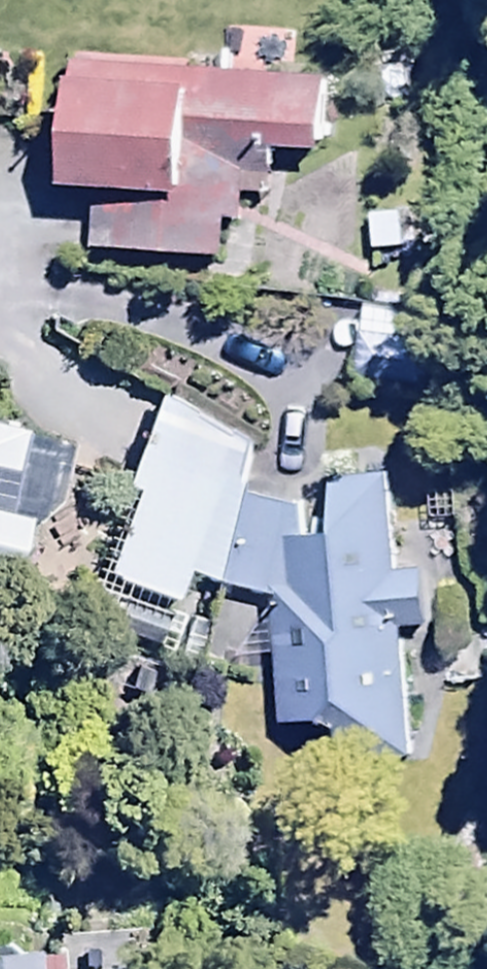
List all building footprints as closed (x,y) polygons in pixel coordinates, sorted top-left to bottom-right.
[(329,85),(75,70),(67,199),(92,201),(89,259),(240,268),(244,203),(265,204),(268,163),(325,166),(329,85)] [(354,312),(354,392),(451,393),(451,312),(354,312)] [(251,451),(160,398),(126,495),(139,500),(109,585),(178,608),(188,580),(216,589),(239,498),(251,451)] [(13,589),(28,525),(8,520),(27,442),(0,436),(0,586),(13,589)] [(239,498),(216,589),(264,602),(266,665),(274,665),(277,741),(337,739),(338,770),(404,767),(400,638),(421,637),(419,577),(389,578),(386,483),(330,485),(332,545),(298,546),(306,515),(239,498)] [(118,602),(106,636),(158,655),(171,621),(118,602)] [(42,952),(0,954),(0,968),(43,968),(42,952)]
